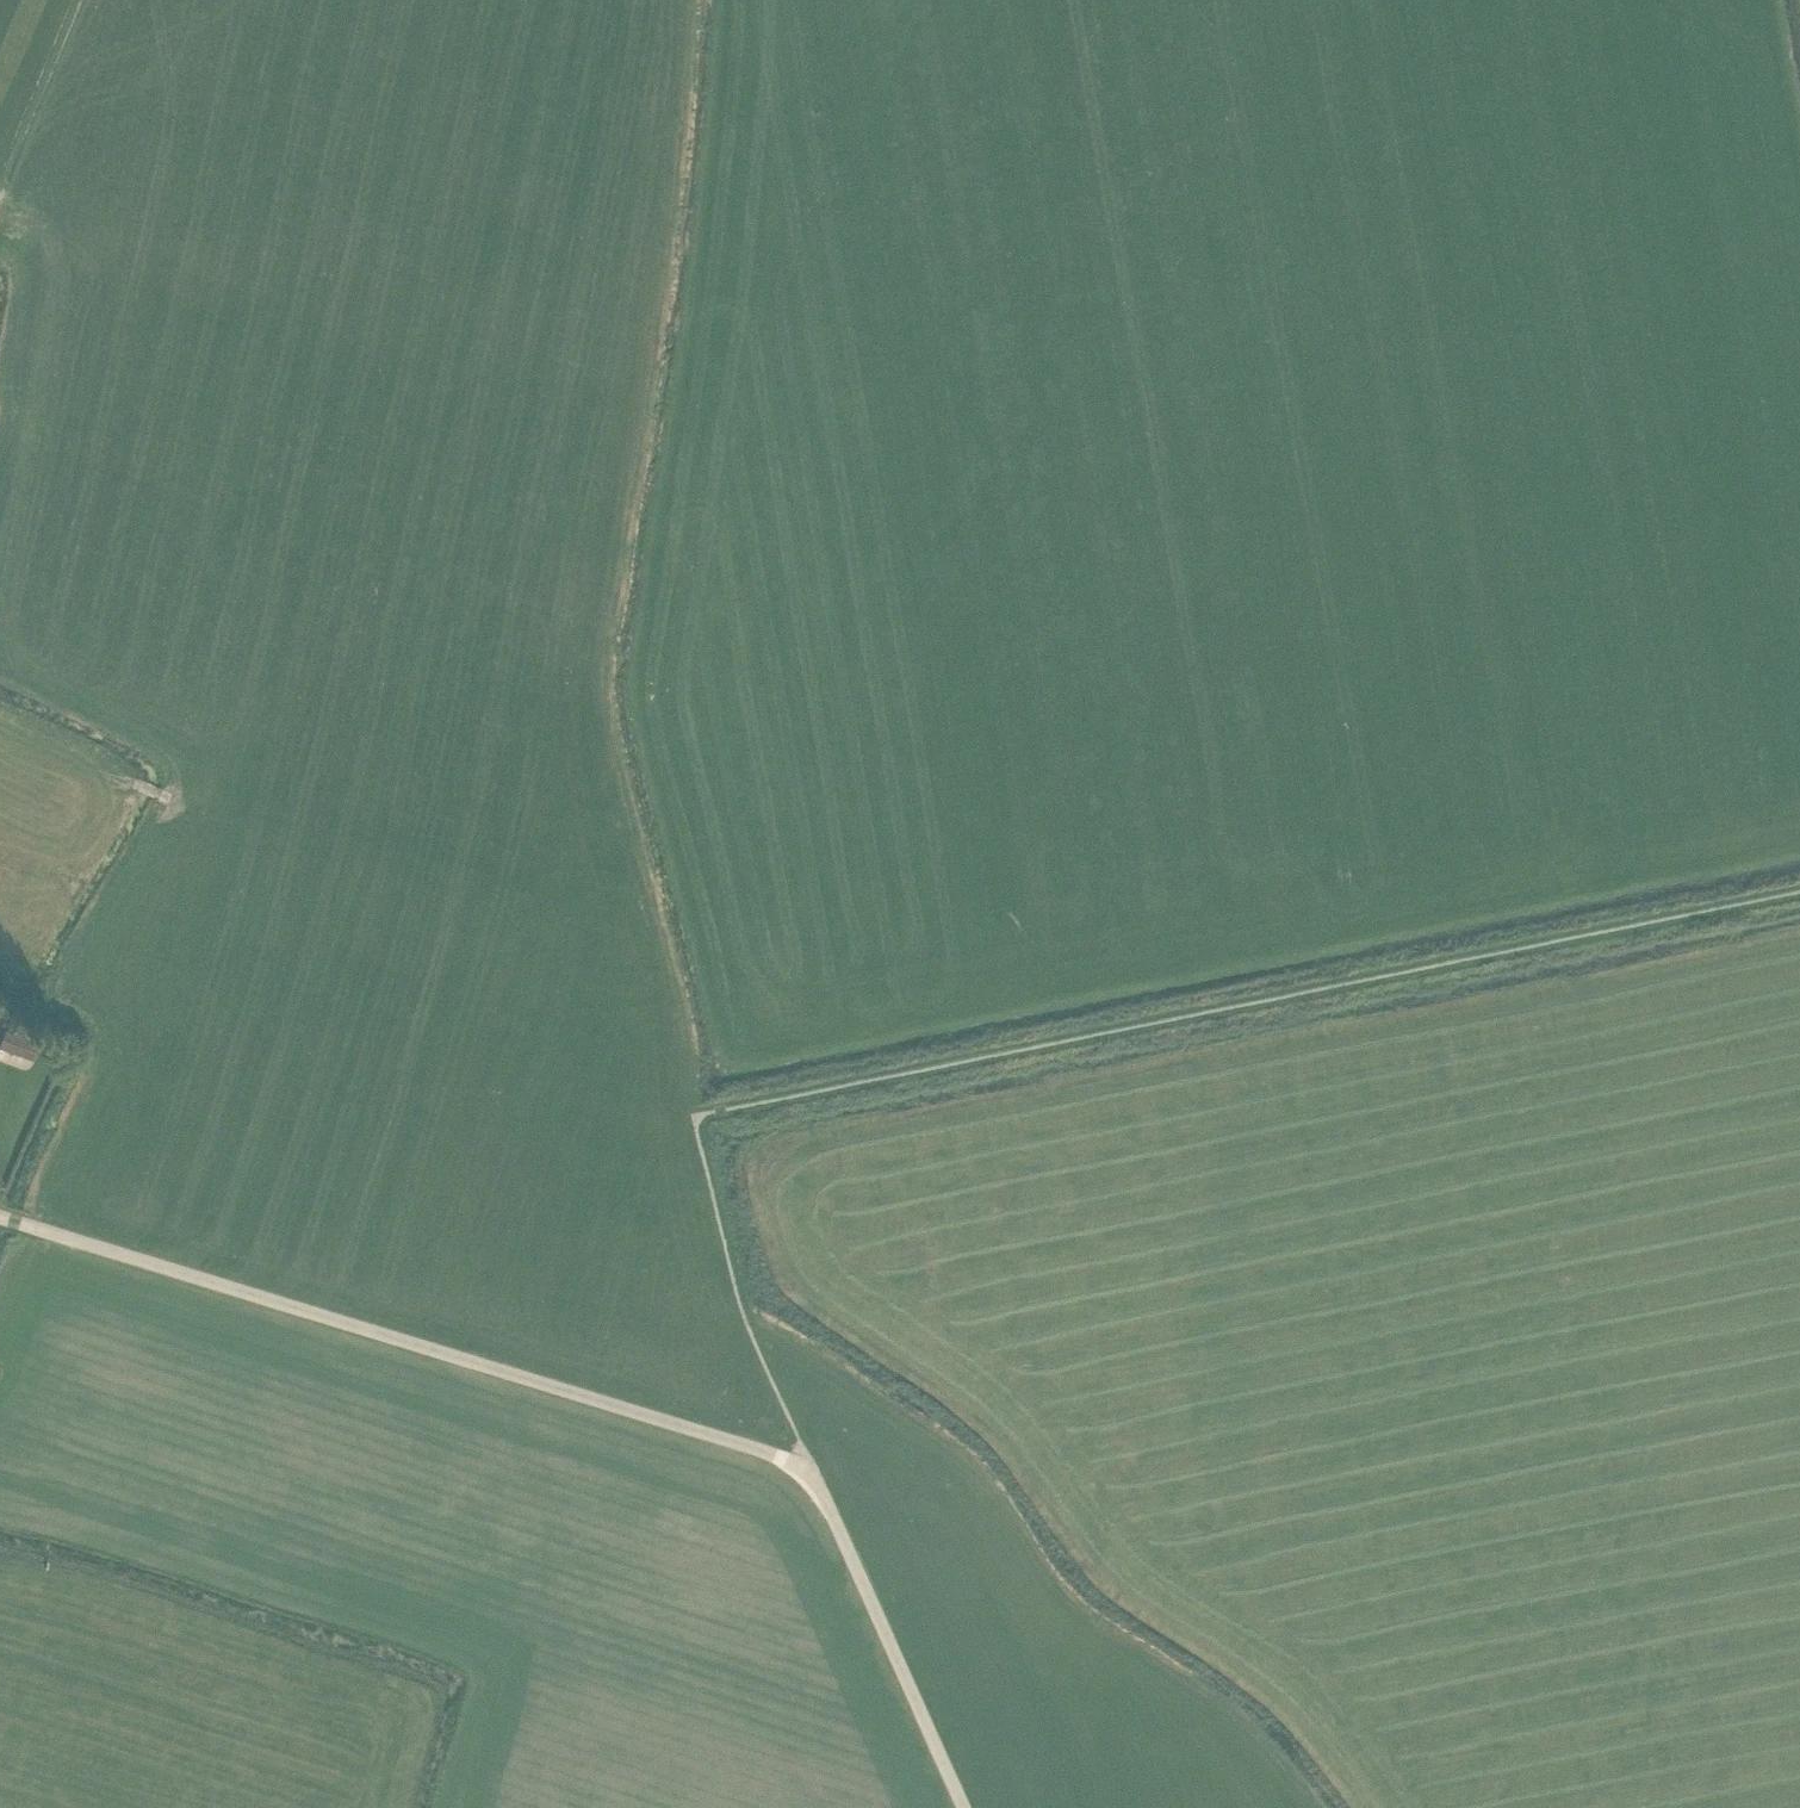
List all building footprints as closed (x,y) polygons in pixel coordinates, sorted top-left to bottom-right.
[(0,1037),(0,1038),(37,1049),(42,1030),(5,1019),(0,1037)]
